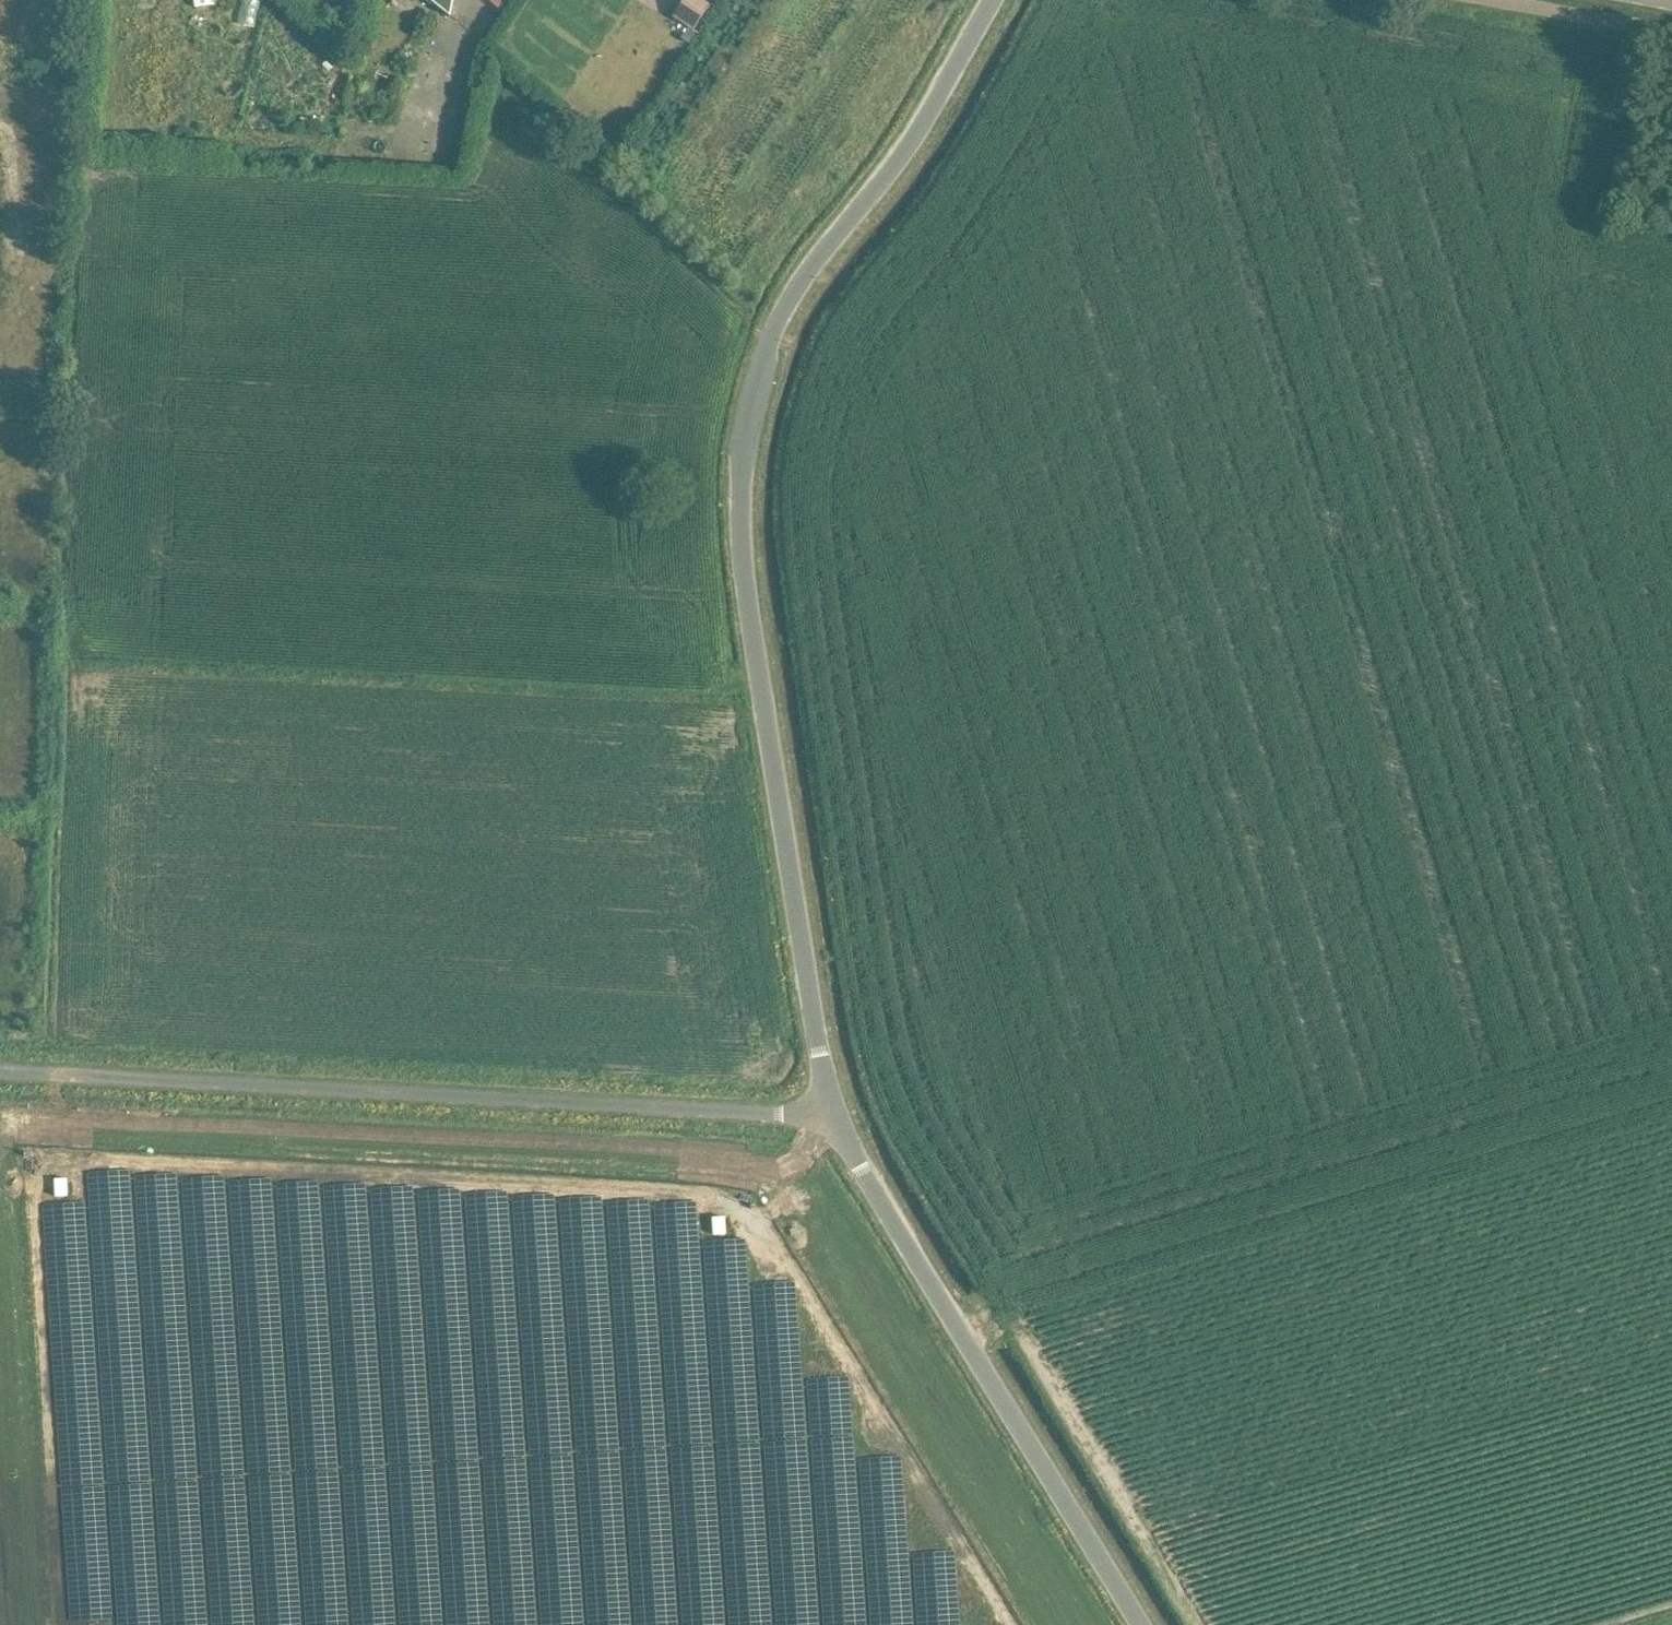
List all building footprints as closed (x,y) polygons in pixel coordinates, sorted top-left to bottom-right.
[(406,12),(413,3),(418,7),(424,0),(423,0),(392,0),(406,12)] [(450,16),(453,0),(430,0),(450,16)] [(694,31),(711,8),(701,0),(685,0),(674,15),(694,31)]
